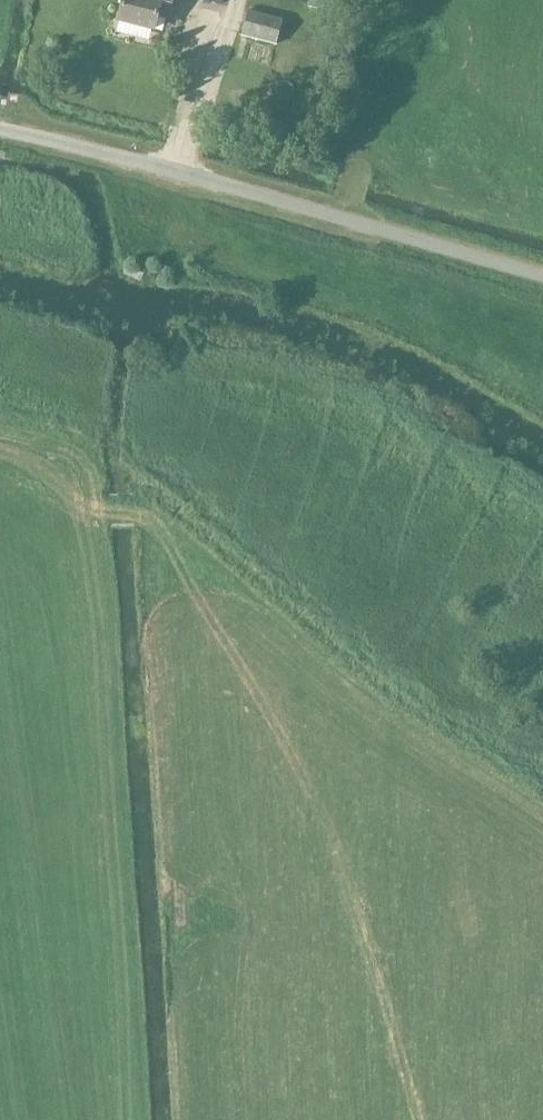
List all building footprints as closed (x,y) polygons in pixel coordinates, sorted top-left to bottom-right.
[(152,30),(159,2),(172,6),(173,0),(122,0),(116,22),(152,30)] [(247,12),(240,36),(275,45),(281,20),(247,12)]
